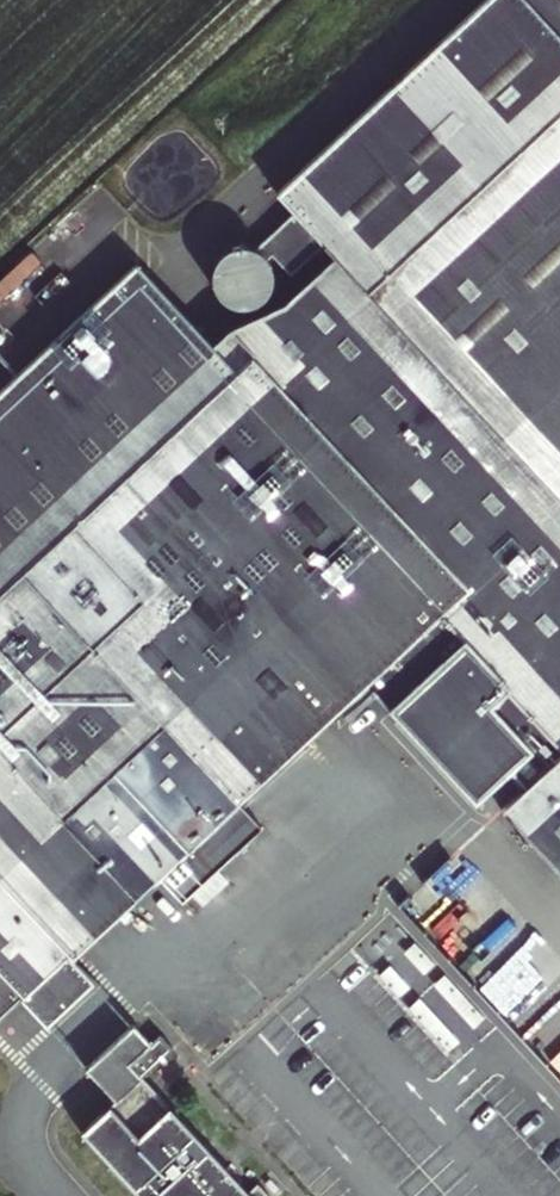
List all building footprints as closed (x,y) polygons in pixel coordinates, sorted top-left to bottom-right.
[(281,194),(298,213),(260,249),(271,259),(276,255),(294,275),(327,244),(338,256),(559,496),(559,0),(491,0),(281,194)] [(271,259),(260,249),(254,247),(247,246),(241,247),(235,249),(229,252),(225,256),(221,261),(218,267),(217,273),(217,280),(219,286),(221,292),(225,297),(230,301),(236,304),(242,306),(248,306),(254,305),(260,303),(266,299),(270,295),(274,289),(276,283),(277,277),(276,271),(274,265),(271,259)] [(217,345),(239,369),(255,354),(290,391),(330,354),(369,395),(328,433),(472,589),(369,684),(478,801),(512,769),(527,786),(559,756),(559,496),(338,256),(287,303),(235,329),(217,345)] [(48,1025),(95,981),(73,957),(33,914),(57,891),(23,855),(64,818),(138,898),(161,876),(241,802),(369,684),(472,589),(328,433),(369,395),(330,354),(290,391),(255,354),(239,369),(217,345),(142,264),(0,395),(0,1017),(22,996),(48,1025)] [(8,322),(28,304),(4,277),(0,280),(0,313),(8,322)] [(527,786),(504,808),(559,869),(559,756),(527,786)] [(241,802),(161,876),(183,900),(263,826),(241,802)] [(138,898),(64,818),(23,855),(57,891),(33,914),(73,957),(138,898)] [(88,1068),(118,1100),(144,1077),(175,1048),(161,1033),(151,1043),(134,1024),(88,1068)] [(83,1132),(142,1195),(271,1195),(260,1183),(250,1192),(144,1077),(118,1100),(83,1132)]
